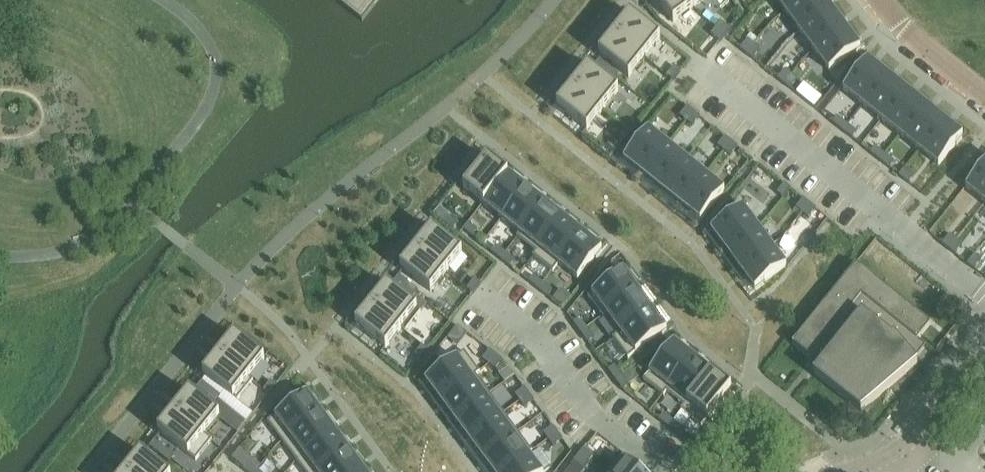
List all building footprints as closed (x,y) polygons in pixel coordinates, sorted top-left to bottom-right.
[(362,22),(380,0),(335,0),(362,22)] [(674,24),(694,9),(687,0),(656,0),(674,24)] [(694,9),(707,0),(687,0),(694,9)] [(786,14),(805,0),(776,0),(786,14)] [(786,14),(800,33),(831,10),(824,0),(805,0),(786,14)] [(831,10),(800,33),(814,53),(846,30),(831,10)] [(630,16),(614,35),(645,60),(660,40),(630,16)] [(721,23),(716,30),(725,37),(730,31),(721,23)] [(716,30),(711,36),(720,44),(725,37),(716,30)] [(846,30),(814,53),(829,73),(861,50),(846,30)] [(614,35),(599,55),(629,79),(645,60),(614,35)] [(748,41),(740,51),(746,56),(754,46),(748,41)] [(754,46),(746,56),(753,61),(760,51),(754,46)] [(599,61),(594,67),(603,75),(608,68),(599,61)] [(867,61),(843,91),(863,107),(887,77),(867,61)] [(588,68),(573,88),(603,112),(618,92),(588,68)] [(608,68),(603,75),(613,82),(618,76),(608,68)] [(675,68),(667,77),(673,83),(681,73),(675,68)] [(785,71),(777,81),(784,86),(791,76),(785,71)] [(791,76),(784,86),(790,91),(798,81),(791,76)] [(887,77),(863,107),(881,122),(906,92),(887,77)] [(573,88),(557,108),(587,132),(603,112),(573,88)] [(906,92),(881,122),(900,137),(924,106),(906,92)] [(924,106),(900,137),(919,152),(943,121),(924,106)] [(687,108),(680,118),(686,123),(694,113),(687,108)] [(694,113),(686,123),(693,128),(700,118),(694,113)] [(838,118),(833,125),(842,132),(847,126),(838,118)] [(943,121),(919,152),(939,167),(963,137),(943,121)] [(847,126),(842,132),(852,140),(857,133),(847,126)] [(625,129),(617,139),(624,144),(631,134),(625,129)] [(648,129),(624,160),(643,175),(667,145),(648,129)] [(726,139),(718,148),(725,153),(732,144),(726,139)] [(732,144),(725,153),(731,158),(739,149),(732,144)] [(667,145),(643,175),(662,191),(687,160),(667,145)] [(876,148),(870,155),(880,162),(885,156),(876,148)] [(885,156),(880,162),(889,170),(894,163),(885,156)] [(488,160),(464,190),(483,206),(507,176),(488,160)] [(687,160),(662,191),(682,206),(706,175),(687,160)] [(966,189),(984,204),(984,165),(966,189)] [(904,171),(899,177),(908,185),(913,178),(904,171)] [(706,175),(682,206),(701,221),(725,190),(706,175)] [(507,176),(483,206),(502,221),(526,191),(507,176)] [(784,185),(776,195),(782,200),(790,191),(784,185)] [(526,191),(502,221),(520,235),(521,236),(545,205),(526,191)] [(803,200),(796,209),(802,214),(810,205),(803,200)] [(520,235),(517,239),(518,240),(536,254),(537,255),(564,220),(545,205),(521,236),(520,235)] [(810,205),(802,214),(809,219),(816,210),(810,205)] [(742,208),(711,231),(726,251),(757,228),(742,208)] [(448,218),(443,224),(453,231),(458,225),(448,218)] [(536,254),(533,258),(534,258),(552,273),(553,274),(559,267),(558,266),(582,235),(564,220),(537,255),(536,254)] [(468,225),(463,231),(473,239),(478,232),(468,225)] [(757,228),(726,251),(740,271),(771,248),(757,228)] [(432,230),(416,250),(446,274),(462,254),(432,230)] [(582,235),(558,266),(559,267),(578,281),(602,251),(582,235)] [(949,235),(942,245),(948,250),(956,241),(949,235)] [(956,241),(948,250),(954,255),(962,246),(956,241)] [(496,247),(491,254),(501,261),(506,255),(496,247)] [(771,248),(740,271),(755,291),(786,268),(771,248)] [(416,250),(400,269),(431,294),(446,274),(416,250)] [(506,255),(501,261),(510,269),(515,262),(506,255)] [(974,257),(966,267),(972,272),(980,262),(974,257)] [(931,325),(856,266),(793,345),(812,361),(814,358),(822,364),(814,375),(861,413),(918,365),(905,351),(916,342),(917,343),(931,325)] [(623,272),(588,298),(603,318),(603,319),(607,316),(607,315),(638,292),(623,272)] [(397,280),(394,284),(404,291),(409,285),(400,277),(397,280)] [(535,277),(529,284),(537,290),(543,284),(535,277)] [(474,279),(466,289),(473,294),(480,285),(474,279)] [(543,284),(537,290),(547,298),(552,291),(543,284)] [(409,285),(404,291),(413,299),(416,296),(418,292),(409,285)] [(387,286),(371,306),(402,330),(406,333),(421,314),(410,305),(387,286)] [(638,292),(607,315),(607,316),(620,334),(621,334),(652,311),(638,292)] [(416,297),(410,305),(421,314),(427,306),(416,297)] [(371,306),(356,326),(386,350),(402,330),(371,306)] [(620,334),(613,339),(613,340),(628,360),(667,332),(652,311),(621,334),(620,334)] [(580,320),(573,325),(581,334),(587,330),(580,320)] [(587,330),(581,334),(588,344),(594,339),(587,330)] [(234,337),(219,356),(249,380),(250,379),(265,361),(234,337)] [(673,344),(643,381),(663,397),(664,398),(667,394),(666,393),(693,359),(673,344)] [(422,347),(415,356),(421,361),(429,352),(422,347)] [(490,352),(483,361),(489,366),(496,357),(490,352)] [(464,353),(426,382),(440,402),(476,376),(476,377),(480,374),(479,373),(464,353)] [(219,356),(203,376),(207,379),(237,403),(253,383),(254,383),(250,379),(249,380),(219,356)] [(496,357),(489,366),(495,371),(503,362),(496,357)] [(693,359),(666,393),(667,394),(684,408),(685,408),(712,374),(693,359)] [(615,367),(608,372),(616,382),(622,377),(615,367)] [(684,408),(681,411),(682,412),(691,420),(701,428),(707,420),(731,390),(712,374),(685,408),(684,408)] [(476,376),(440,402),(455,421),(490,395),(476,377),(476,376)] [(622,377),(616,382),(623,392),(629,387),(622,377)] [(207,379),(202,384),(211,391),(221,399),(218,402),(247,425),(254,417),(237,403),(207,379)] [(271,382),(264,392),(270,397),(278,387),(271,382)] [(199,387),(197,390),(206,397),(211,391),(202,384),(199,387)] [(525,389),(515,396),(520,403),(530,396),(525,389)] [(211,391),(206,397),(216,405),(218,402),(221,399),(211,391)] [(190,393),(174,412),(204,437),(205,436),(220,417),(190,393)] [(307,395),(268,423),(283,444),(321,415),(307,395)] [(490,395),(455,421),(469,441),(504,415),(490,395)] [(530,396),(520,403),(525,409),(535,402),(530,396)] [(174,412),(158,432),(196,462),(212,443),(212,442),(205,436),(204,437),(174,412)] [(682,412),(673,423),(683,430),(691,420),(682,412)] [(321,415),(283,444),(297,463),(336,434),(321,415)] [(504,415),(469,441),(483,460),(518,434),(504,415)] [(664,415),(659,421),(668,429),(673,423),(664,415)] [(673,423),(668,429),(678,437),(683,430),(673,423)] [(554,428),(544,435),(549,441),(558,434),(554,428)] [(297,463),(304,471),(325,471),(350,453),(336,434),(297,463)] [(483,460),(492,471),(507,471),(529,456),(533,453),(518,434),(483,460)] [(558,434),(549,441),(553,448),(563,441),(558,434)] [(153,445),(150,448),(160,456),(165,449),(155,442),(153,445)] [(165,449),(160,456),(169,463),(172,460),(174,457),(165,449)] [(584,450),(579,456),(588,464),(593,457),(584,450)] [(350,453),(325,471),(364,471),(350,453)] [(126,471),(164,471),(141,454),(126,471)] [(507,471),(541,471),(529,456),(507,471)] [(579,456),(574,463),(583,470),(588,464),(579,456)] [(610,471),(639,471),(621,458),(610,471)]
